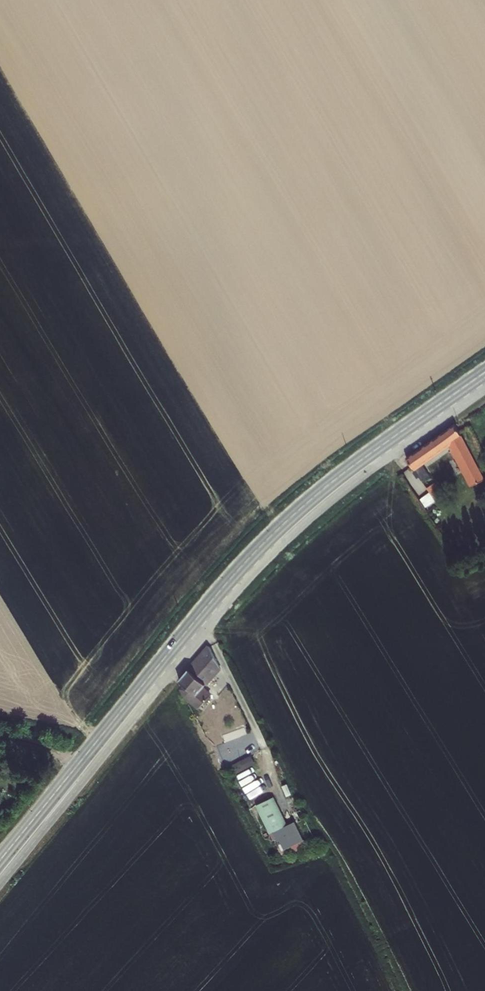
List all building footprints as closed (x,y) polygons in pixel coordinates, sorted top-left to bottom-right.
[(423,465),(449,449),(472,487),(484,480),(454,431),(409,459),(422,480),(429,475),(423,465)] [(435,501),(442,496),(434,483),(427,488),(435,501)] [(208,686),(220,668),(208,644),(179,682),(188,690),(186,693),(190,700),(200,708),(214,690),(208,686)] [(246,727),(218,743),(237,775),(256,764),(249,753),(258,748),(246,727)] [(288,826),(275,797),(256,806),(269,835),(273,833),(282,851),(303,842),(294,823),(288,826)]
